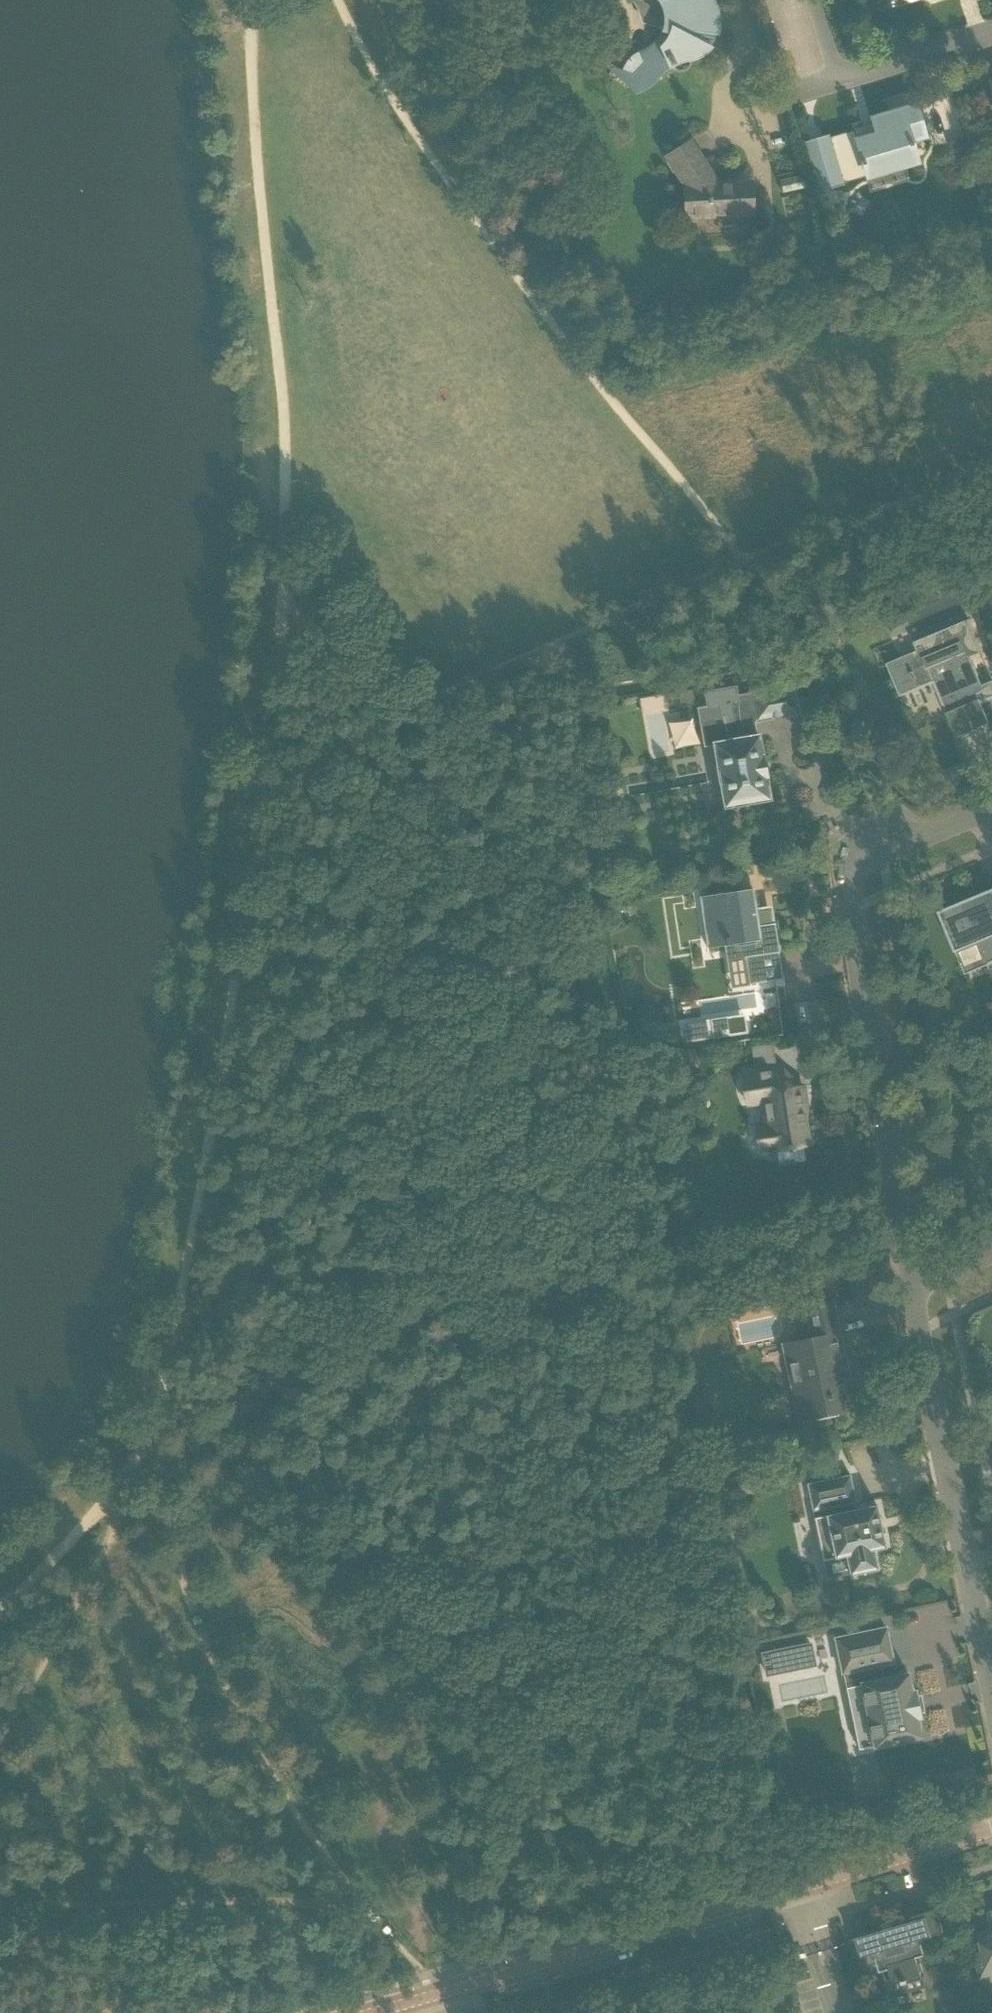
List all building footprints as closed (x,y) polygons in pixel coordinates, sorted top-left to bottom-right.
[(623,79),(637,92),(641,89),(645,86),(649,82),(653,79),(656,76),(658,77),(660,75),(658,74),(669,62),(670,65),(671,67),(673,70),(675,71),(677,73),(680,73),(683,72),(686,71),(688,70),(690,67),(691,65),(691,62),(691,59),(696,57),(701,54),(706,50),(710,46),(713,41),(716,36),(717,29),(717,23),(716,16),(715,9),(712,3),(710,0),(658,0),(659,1),(662,5),(664,9),(665,14),(665,19),(665,23),(664,28),(658,27),(657,28),(657,29),(664,31),(638,56),(635,58),(631,61),(629,64),(626,67),(624,71),(623,79)] [(828,135),(802,143),(817,194),(844,186),(843,183),(866,176),(867,178),(868,178),(868,179),(870,178),(870,177),(903,167),(903,168),(905,168),(905,167),(917,163),(911,141),(925,137),(916,106),(872,119),(875,128),(866,131),(865,128),(864,128),(829,138),(828,135)] [(960,140),(949,144),(954,160),(965,157),(967,156),(962,140),(960,140)] [(666,157),(684,184),(686,218),(753,215),(752,184),(718,185),(690,142),(666,157)] [(875,600),(878,607),(894,601),(891,593),(875,600)] [(958,737),(990,723),(980,701),(991,696),(991,680),(982,685),(970,656),(981,652),(983,655),(984,655),(969,619),(914,642),(918,651),(887,664),(901,697),(902,696),(901,695),(934,680),(949,714),(948,714),(958,737)] [(736,689),(705,694),(707,710),(729,706),(732,722),(720,724),(718,724),(721,742),(713,743),(714,746),(725,807),(729,807),(730,807),(730,808),(731,808),(732,808),(733,808),(734,809),(735,809),(736,809),(737,808),(738,808),(739,808),(740,807),(741,806),(742,806),(742,805),(743,804),(769,800),(766,779),(767,779),(766,773),(765,771),(764,772),(763,764),(763,763),(764,762),(763,756),(762,756),(758,735),(755,736),(752,721),(757,720),(798,713),(794,687),(752,695),(753,697),(753,701),(739,703),(738,696),(736,689)] [(783,979),(783,978),(779,978),(775,953),(779,953),(775,924),(772,924),(770,911),(764,912),(764,908),(755,909),(753,890),(702,898),(709,946),(726,944),(727,947),(731,946),(730,940),(743,938),(746,957),(743,957),(747,984),(783,979)] [(939,912),(955,952),(978,943),(979,945),(987,964),(991,962),(991,890),(939,912)] [(725,1019),(685,1025),(687,1041),(728,1036),(725,1019)] [(697,1048),(681,1052),(683,1066),(699,1062),(697,1050),(697,1049),(697,1048)] [(761,1071),(743,1074),(747,1103),(763,1101),(767,1130),(771,1129),(773,1144),(769,1144),(770,1150),(776,1149),(778,1165),(805,1161),(803,1145),(808,1145),(802,1105),(801,1105),(800,1104),(802,1104),(802,1103),(801,1103),(800,1095),(800,1094),(799,1094),(798,1088),(784,1090),(781,1068),(761,1071)] [(766,1293),(750,1296),(753,1310),(769,1306),(766,1293)] [(689,1298),(672,1301),(674,1312),(691,1309),(689,1298)] [(795,1360),(788,1361),(793,1386),(801,1384),(808,1418),(829,1413),(849,1409),(840,1369),(846,1368),(832,1302),(812,1306),(807,1307),(813,1339),(792,1344),(795,1360)] [(850,1475),(806,1484),(812,1512),(826,1509),(827,1515),(826,1515),(834,1558),(845,1556),(849,1574),(849,1576),(877,1570),(873,1550),(885,1548),(876,1505),(856,1509),(855,1503),(856,1503),(850,1475)] [(882,1673),(880,1665),(893,1663),(885,1628),(872,1631),(846,1636),(836,1638),(835,1639),(845,1686),(860,1683),(861,1684),(868,1719),(870,1732),(874,1747),(921,1737),(917,1719),(920,1718),(914,1691),(913,1691),(911,1692),(911,1691),(907,1674),(883,1679),(882,1673)] [(798,1645),(800,1654),(812,1652),(810,1643),(798,1645)] [(769,1652),(761,1653),(765,1674),(773,1673),(786,1670),(784,1659),(796,1657),(794,1646),(769,1652)] [(944,1932),(943,1928),(937,1909),(912,1916),(913,1921),(858,1937),(858,1938),(855,1939),(861,1957),(874,1953),(880,1972),(888,1969),(893,1985),(902,1982),(903,1985),(923,1979),(921,1973),(924,1972),(921,1963),(918,1964),(917,1959),(925,1956),(920,1940),(931,1936),(931,1937),(933,1936),(932,1935),(944,1932)] [(975,1954),(982,1976),(991,1973),(991,1930),(979,1934),(984,1951),(975,1954)] [(960,1964),(947,1967),(947,1968),(950,1977),(962,1974),(960,1966),(960,1965),(960,1964)]
